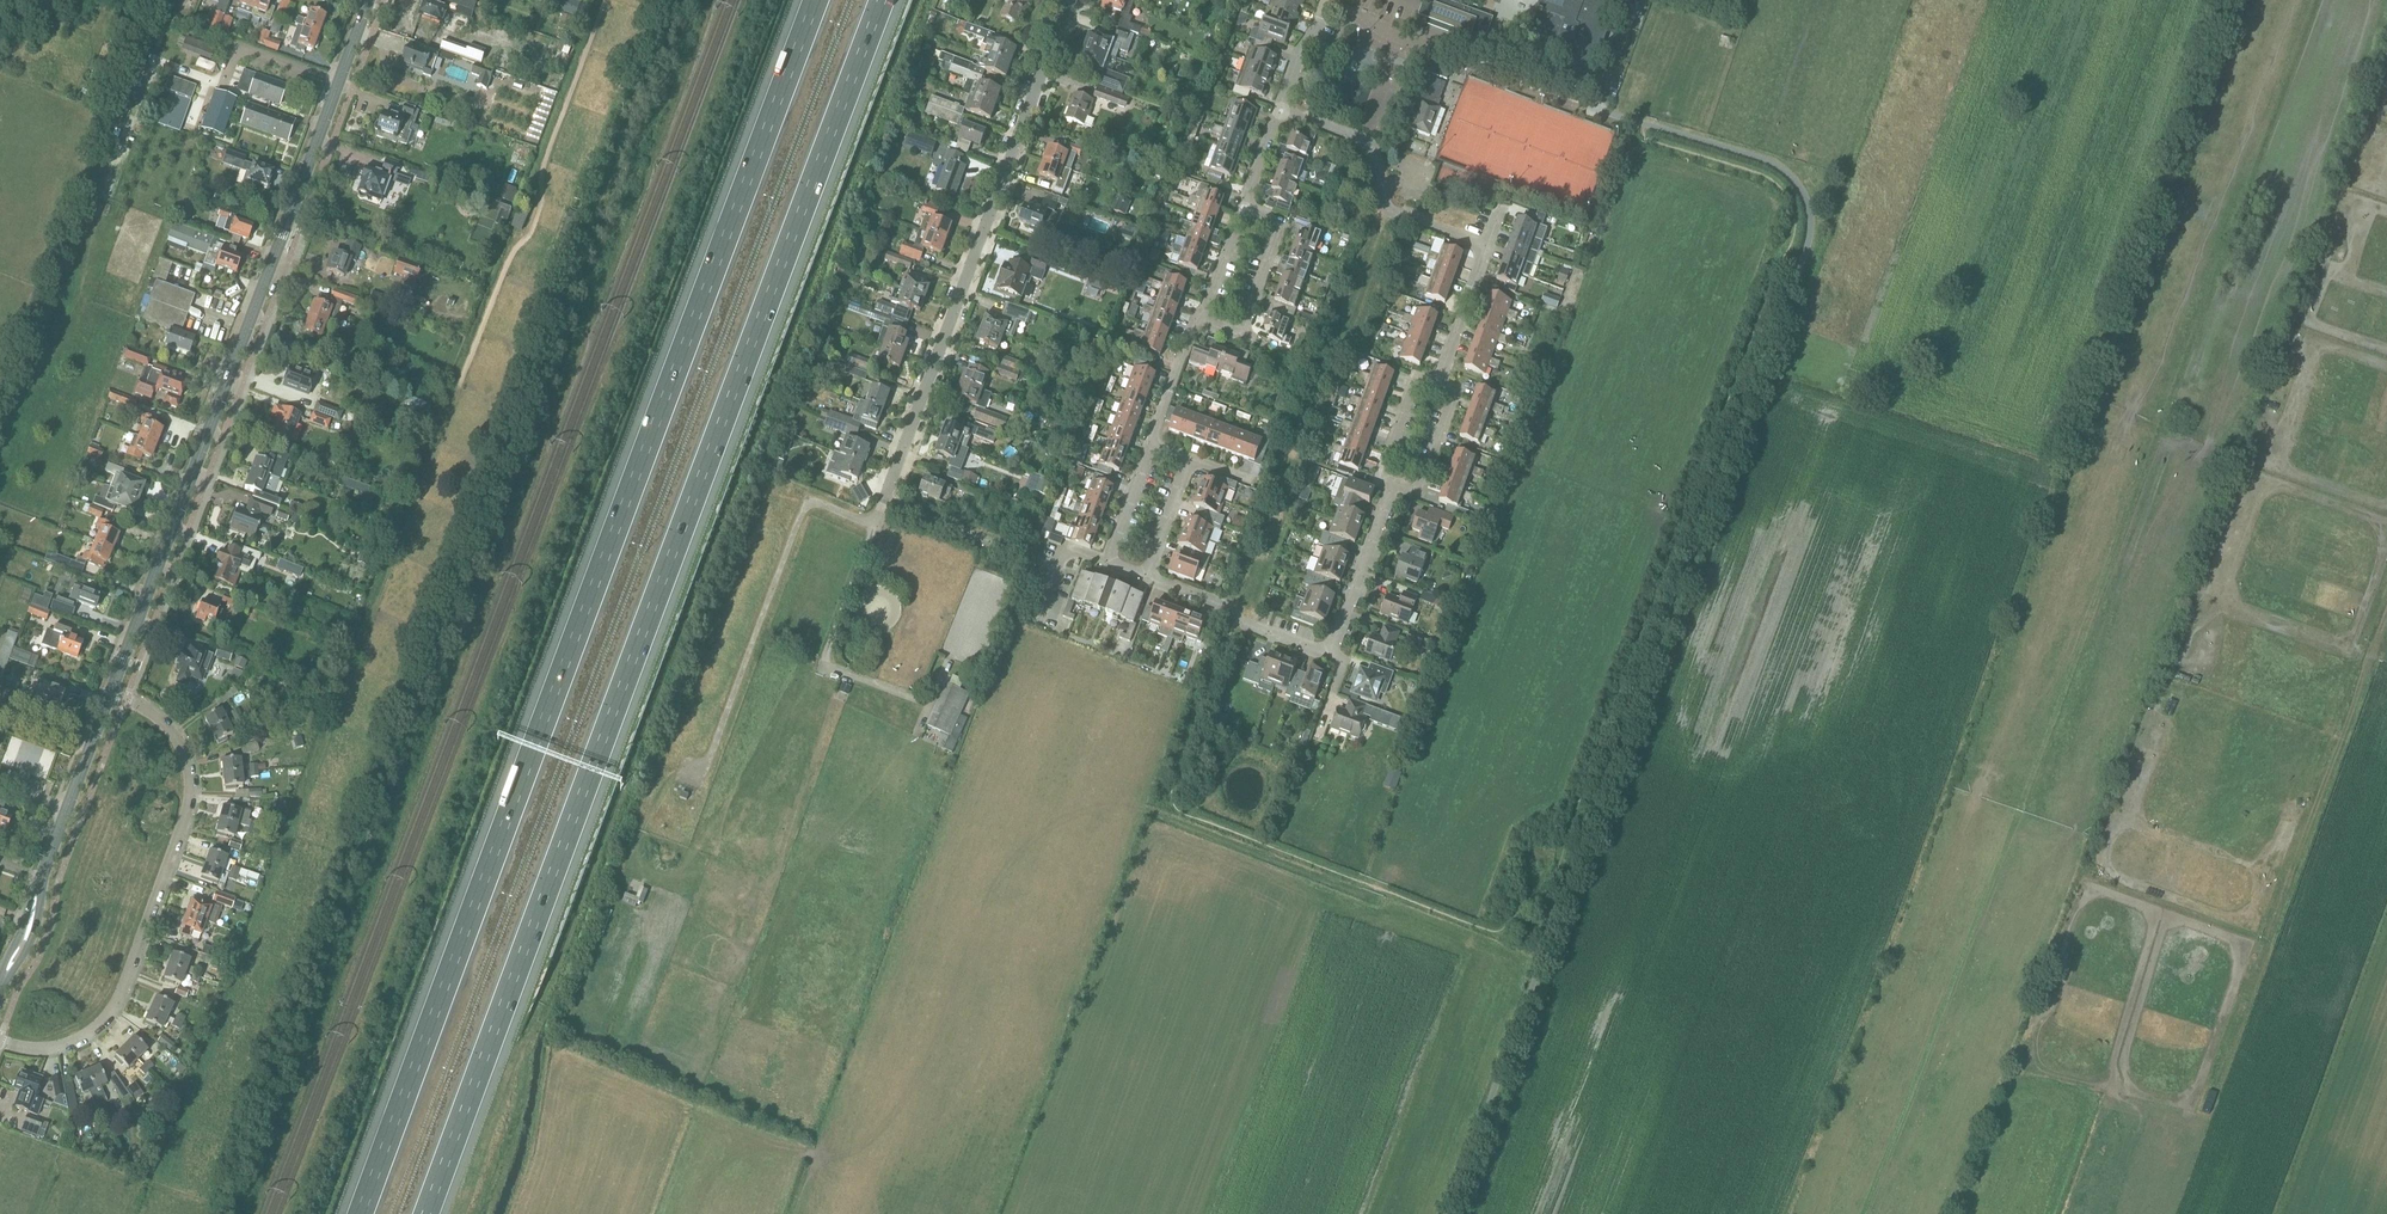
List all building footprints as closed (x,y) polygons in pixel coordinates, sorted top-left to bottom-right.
[(154,7),(171,13),(174,5),(161,0),(156,0),(154,7)] [(216,13),(211,26),(218,29),(228,0),(221,0),(216,13)] [(236,4),(239,5),(237,10),(251,15),(256,0),(237,0),(236,4)] [(251,15),(270,22),(275,8),(271,7),(273,0),(256,0),(251,15)] [(280,4),(276,17),(283,20),(289,0),(282,0),(280,4)] [(420,15),(442,23),(442,22),(444,23),(448,22),(450,17),(447,15),(445,15),(446,10),(471,19),(473,11),(451,3),(442,0),(441,0),(434,0),(432,5),(425,2),(420,15)] [(442,0),(451,3),(473,11),(476,3),(468,0),(442,0)] [(1002,17),(1018,23),(1023,7),(1026,8),(1029,0),(1008,0),(1002,17)] [(1103,6),(1111,9),(1111,10),(1122,14),(1119,20),(1122,21),(1120,28),(1131,32),(1149,39),(1151,33),(1141,29),(1141,28),(1130,24),(1133,17),(1129,16),(1134,2),(1129,0),(1128,0),(1104,0),(1103,0),(1105,1),(1103,6)] [(1243,7),(1249,9),(1252,2),(1246,0),(1243,7)] [(1286,0),(1271,0),(1268,8),(1297,19),(1298,14),(1296,13),(1299,6),(1299,5),(1286,0)] [(1427,20),(1485,41),(1493,18),(1445,0),(1435,0),(1427,20)] [(1574,61),(1571,69),(1591,77),(1619,1),(1615,0),(1571,0),(1539,0),(1540,0),(1537,10),(1539,10),(1531,33),(1528,32),(1521,52),(1553,64),(1558,50),(1569,54),(1567,59),(1574,61)] [(1297,19),(1268,8),(1263,21),(1290,31),(1293,23),(1295,23),(1297,19)] [(295,25),(297,26),(297,25),(319,33),(322,25),(323,25),(326,19),(324,18),(325,16),(310,11),(307,20),(304,20),(297,17),(295,25)] [(227,32),(232,20),(225,17),(220,29),(227,32)] [(1253,30),(1250,39),(1256,41),(1271,47),(1273,40),(1285,44),(1290,31),(1263,21),(1261,28),(1253,30)] [(982,45),(987,47),(984,54),(1011,64),(1016,50),(992,41),(995,34),(968,24),(963,23),(954,26),(959,36),(966,33),(984,39),(982,45)] [(297,26),(289,47),(295,49),(302,51),(304,47),(312,50),(313,48),(315,48),(317,42),(316,41),(319,33),(297,25),(297,26)] [(1088,40),(1086,48),(1110,56),(1116,59),(1119,50),(1128,53),(1134,36),(1130,34),(1131,32),(1120,28),(1114,43),(1092,35),(1090,41),(1088,40)] [(262,31),(258,43),(264,46),(267,39),(269,33),(262,31)] [(186,37),(181,50),(210,60),(215,48),(186,37)] [(277,51),(280,44),(267,39),(264,46),(277,51)] [(444,39),(441,49),(483,64),(488,50),(470,44),(469,48),(444,39)] [(1251,47),(1246,60),(1272,70),(1274,71),(1276,66),(1274,65),(1277,56),(1268,53),(1271,47),(1256,41),(1253,48),(1251,47)] [(404,55),(402,60),(403,61),(402,66),(424,74),(423,74),(431,77),(438,55),(420,48),(421,45),(411,42),(406,55),(404,55)] [(1085,55),(1082,62),(1088,64),(1086,67),(1097,71),(1103,74),(1099,84),(1100,85),(1099,86),(1123,94),(1129,79),(1112,72),(1117,59),(1116,59),(1110,56),(1086,48),(1083,54),(1085,55)] [(943,63),(952,66),(952,65),(970,72),(973,64),(942,52),(939,60),(944,62),(943,63)] [(979,61),(976,66),(1006,78),(1011,64),(984,54),(981,61),(979,61)] [(1246,60),(1241,73),(1267,83),(1269,84),(1271,79),(1269,78),(1272,70),(1274,71),(1272,70),(1246,60)] [(471,75),(480,78),(476,86),(486,90),(493,72),(475,64),(471,75)] [(962,93),(970,96),(970,95),(996,105),(1001,91),(975,81),(975,82),(968,80),(970,72),(952,65),(952,66),(949,73),(964,79),(963,80),(967,81),(962,93)] [(1427,73),(1447,80),(1450,74),(1430,66),(1427,73)] [(232,80),(252,87),(249,95),(279,105),(286,85),(237,67),(232,80)] [(1267,83),(1241,73),(1234,93),(1248,98),(1251,91),(1265,96),(1266,92),(1264,91),(1267,83),(1269,84),(1267,83)] [(1410,113),(1417,116),(1412,129),(1430,136),(1441,109),(1437,108),(1446,84),(1424,76),(1410,113)] [(170,78),(165,91),(192,100),(196,87),(170,78)] [(1099,86),(1096,96),(1119,105),(1125,107),(1129,99),(1122,96),(1123,94),(1099,86)] [(223,137),(236,99),(214,91),(201,129),(223,137)] [(169,93),(160,122),(170,125),(179,97),(169,93)] [(1072,103),(1073,103),(1068,118),(1084,125),(1088,116),(1090,117),(1093,109),(1091,108),(1094,101),(1075,94),(1072,103)] [(970,95),(970,96),(967,103),(965,110),(991,119),(996,105),(970,95)] [(932,97),(929,104),(956,114),(959,106),(956,104),(955,106),(932,97)] [(1258,110),(1235,102),(1228,121),(1251,129),(1258,110)] [(241,125),(286,142),(294,121),(248,104),(241,125)] [(947,141),(945,145),(968,153),(971,144),(980,147),(986,133),(960,123),(962,116),(956,114),(929,104),(927,112),(950,120),(949,123),(958,126),(957,130),(962,132),(957,145),(947,141)] [(378,130),(379,131),(377,136),(396,143),(397,142),(407,146),(412,132),(409,131),(411,124),(414,125),(419,111),(416,110),(417,109),(406,105),(403,113),(401,119),(385,113),(381,123),(380,123),(379,123),(379,124),(378,124),(377,125),(377,126),(377,127),(377,128),(377,129),(378,130)] [(437,115),(435,123),(450,128),(452,121),(437,115)] [(1247,141),(1251,129),(1228,121),(1225,130),(1224,133),(1247,141)] [(1218,135),(1223,136),(1220,145),(1242,153),(1247,141),(1224,133),(1225,130),(1220,128),(1218,135)] [(1287,150),(1293,153),(1291,159),(1306,165),(1309,158),(1306,157),(1312,143),(1315,133),(1308,131),(1305,140),(1292,136),(1287,150)] [(909,134),(905,145),(932,155),(936,144),(909,134)] [(1190,135),(1185,147),(1190,149),(1195,137),(1190,135)] [(1050,148),(1045,161),(1064,168),(1070,170),(1076,154),(1080,156),(1083,149),(1092,152),(1094,148),(1076,141),(1075,146),(1070,144),(1068,151),(1055,146),(1054,150),(1050,148)] [(1208,159),(1214,161),(1215,157),(1238,165),(1242,153),(1220,145),(1216,154),(1211,152),(1208,159)] [(227,150),(222,162),(242,170),(247,157),(227,150)] [(945,160),(948,161),(937,189),(955,196),(965,167),(960,165),(963,156),(948,151),(945,160)] [(1215,157),(1214,161),(1208,177),(1222,182),(1224,175),(1233,178),(1238,165),(1215,157)] [(1282,164),(1277,177),(1297,184),(1297,183),(1304,185),(1308,174),(1303,172),(1306,165),(1291,159),(1288,166),(1282,164)] [(1045,161),(1040,174),(1057,181),(1056,183),(1053,190),(1052,193),(1062,197),(1072,171),(1070,170),(1064,168),(1045,161)] [(368,198),(368,197),(369,195),(382,200),(389,179),(394,181),(399,167),(385,162),(382,171),(383,172),(382,175),(365,169),(361,180),(363,181),(359,193),(358,194),(358,195),(359,196),(359,197),(359,198),(360,198),(360,199),(361,199),(362,200),(363,200),(364,200),(365,200),(366,199),(367,199),(367,198),(368,198)] [(246,171),(241,185),(245,187),(254,190),(256,185),(256,184),(267,188),(267,187),(268,187),(270,187),(271,183),(270,181),(270,180),(273,171),(253,164),(252,164),(250,163),(249,163),(246,171)] [(409,174),(416,177),(415,179),(430,185),(433,177),(410,168),(409,174)] [(1315,178),(1316,180),(1333,185),(1336,176),(1329,174),(1329,173),(1325,172),(1318,169),(1315,178)] [(1275,200),(1278,201),(1276,208),(1290,213),(1293,206),(1292,205),(1295,198),(1292,197),(1297,184),(1277,177),(1272,190),(1278,193),(1275,200)] [(502,184),(497,197),(511,202),(516,189),(502,184)] [(1193,195),(1192,196),(1196,198),(1201,200),(1200,203),(1220,211),(1225,198),(1217,196),(1219,190),(1201,184),(1198,195),(1196,194),(1193,195)] [(1191,196),(1188,203),(1194,205),(1196,198),(1191,196)] [(1124,216),(1130,203),(1119,198),(1113,211),(1124,216)] [(1194,205),(1199,207),(1196,216),(1216,223),(1220,211),(1200,203),(1201,200),(1196,198),(1194,205)] [(498,210),(501,211),(496,224),(505,228),(513,206),(501,201),(498,210)] [(522,201),(511,227),(512,228),(514,228),(522,231),(532,206),(522,201)] [(923,212),(927,213),(920,230),(946,240),(952,225),(934,219),(935,217),(936,217),(938,211),(938,210),(939,205),(927,201),(923,212)] [(1026,207),(1020,223),(1032,227),(1031,230),(1038,233),(1039,230),(1041,231),(1050,234),(1058,214),(1056,214),(1058,206),(1045,201),(1042,210),(1032,206),(1031,209),(1026,207)] [(228,218),(223,230),(248,239),(249,235),(252,235),(253,231),(252,230),(253,225),(234,218),(229,217),(231,213),(220,209),(218,214),(228,218)] [(1526,222),(1519,220),(1514,232),(1542,242),(1546,230),(1534,225),(1537,217),(1529,214),(1526,222)] [(1216,223),(1196,216),(1193,224),(1192,227),(1211,235),(1216,223)] [(1185,230),(1190,231),(1187,240),(1207,247),(1211,235),(1192,227),(1193,224),(1188,223),(1185,230)] [(168,238),(186,245),(185,248),(206,256),(208,249),(212,251),(214,246),(216,247),(217,243),(219,239),(202,233),(202,234),(173,224),(168,238)] [(1129,227),(1122,225),(1118,236),(1131,240),(1133,233),(1138,234),(1140,228),(1129,224),(1129,227)] [(1305,237),(1299,235),(1295,248),(1314,255),(1319,242),(1321,243),(1323,235),(1325,231),(1309,225),(1308,229),(1305,237)] [(899,252),(907,255),(906,257),(919,261),(920,260),(924,251),(923,251),(924,248),(941,254),(946,240),(920,230),(914,248),(902,244),(899,252)] [(1510,243),(1537,253),(1536,256),(1542,258),(1544,253),(1538,251),(1542,242),(1514,232),(1510,243)] [(1187,240),(1184,248),(1182,252),(1202,259),(1207,247),(1187,240)] [(341,257),(333,254),(326,271),(343,277),(350,260),(355,262),(360,247),(347,242),(341,257)] [(206,256),(203,264),(215,268),(216,264),(236,272),(242,257),(234,254),(236,251),(224,246),(224,247),(217,244),(217,243),(216,247),(214,246),(212,251),(208,249),(206,256)] [(1510,243),(1506,255),(1533,265),(1536,256),(1537,253),(1510,243)] [(1174,253),(1170,262),(1177,265),(1198,272),(1202,259),(1182,252),(1184,248),(1179,246),(1176,254),(1174,253)] [(878,257),(883,259),(883,260),(910,269),(912,262),(885,253),(886,250),(876,247),(874,252),(879,254),(878,257)] [(1440,256),(1430,252),(1429,255),(1459,266),(1463,254),(1443,247),(1440,256)] [(1290,261),(1296,263),(1293,270),(1309,276),(1312,269),(1309,268),(1314,255),(1295,248),(1290,261)] [(1427,259),(1437,263),(1435,270),(1455,277),(1459,266),(1429,255),(1427,259)] [(1522,275),(1521,277),(1522,275),(1528,277),(1533,265),(1506,255),(1502,267),(1522,275)] [(382,256),(377,271),(389,275),(394,260),(382,256)] [(422,265),(399,256),(393,274),(416,282),(422,265)] [(1000,284),(1003,286),(1002,289),(1021,296),(1026,282),(1030,283),(1032,277),(1042,281),(1049,263),(1035,258),(1032,266),(1033,266),(1031,270),(1015,263),(1014,268),(1007,265),(1000,284)] [(176,329),(177,329),(178,330),(191,294),(165,284),(172,265),(159,260),(147,292),(146,291),(140,308),(138,307),(134,317),(141,321),(164,329),(166,325),(169,326),(168,326),(176,329)] [(1497,279),(1507,283),(1504,289),(1515,293),(1521,277),(1522,275),(1502,267),(1497,279)] [(1092,269),(1087,286),(1103,291),(1106,279),(1099,276),(1100,272),(1092,269)] [(1561,269),(1559,275),(1567,278),(1569,271),(1561,269)] [(1285,275),(1284,277),(1280,289),(1299,295),(1304,283),(1306,284),(1309,276),(1293,270),(1291,277),(1285,275)] [(1421,277),(1420,280),(1450,291),(1455,277),(1435,270),(1431,280),(1421,277)] [(899,288),(925,297),(929,286),(925,285),(927,279),(908,272),(907,275),(910,276),(908,282),(902,280),(899,288)] [(1567,278),(1559,275),(1557,281),(1565,283),(1567,278)] [(1167,276),(1164,285),(1163,289),(1182,296),(1187,283),(1167,276)] [(1419,284),(1429,287),(1425,296),(1445,304),(1450,291),(1420,280),(1419,284)] [(1156,290),(1161,292),(1158,301),(1178,308),(1182,296),(1163,289),(1164,285),(1159,283),(1156,290)] [(896,287),(891,302),(912,310),(913,309),(920,311),(925,297),(899,288),(896,287)] [(309,317),(326,323),(326,324),(333,326),(342,301),(356,306),(359,298),(334,289),(331,297),(332,297),(331,302),(325,300),(323,305),(315,302),(309,317)] [(1275,302),(1281,304),(1278,311),(1294,316),(1297,309),(1294,308),(1299,295),(1280,289),(1275,302)] [(1512,302),(1492,294),(1487,307),(1517,317),(1518,314),(1509,311),(1512,302)] [(878,301),(876,309),(893,315),(896,308),(878,301)] [(1158,301),(1155,310),(1154,313),(1174,320),(1178,308),(1158,301)] [(1008,304),(1004,316),(1010,318),(1020,322),(1026,324),(1030,312),(1008,304)] [(1517,317),(1487,307),(1483,319),(1503,326),(1506,318),(1516,322),(1517,317)] [(1148,315),(1153,316),(1150,325),(1170,332),(1174,320),(1154,313),(1155,310),(1150,308),(1148,315)] [(1414,318),(1404,315),(1403,318),(1433,329),(1438,316),(1418,309),(1414,318)] [(872,311),(870,318),(889,325),(892,318),(872,311)] [(1264,329),(1277,334),(1275,341),(1289,346),(1292,339),(1284,336),(1289,324),(1291,324),(1294,316),(1278,311),(1276,318),(1270,315),(1264,329)] [(988,317),(984,327),(1004,334),(1014,338),(1020,322),(1010,318),(1004,316),(1001,315),(995,312),(992,318),(988,317)] [(1301,312),(1299,318),(1307,321),(1311,322),(1311,323),(1315,324),(1318,316),(1314,315),(1313,317),(1301,312)] [(304,331),(312,335),(310,341),(322,346),(325,339),(321,338),(326,324),(326,323),(309,317),(304,331)] [(1402,321),(1412,325),(1409,334),(1429,341),(1433,329),(1403,318),(1402,321)] [(1503,326),(1483,319),(1478,331),(1508,342),(1510,338),(1500,335),(1503,326)] [(164,329),(170,331),(165,345),(189,354),(195,339),(176,332),(177,329),(176,329),(168,326),(169,326),(166,325),(164,329)] [(1150,325),(1146,334),(1145,338),(1165,345),(1170,332),(1150,325)] [(877,343),(885,346),(905,354),(909,343),(904,341),(906,336),(883,327),(879,336),(880,336),(877,343)] [(978,341),(989,345),(989,347),(997,350),(1004,334),(984,327),(978,341)] [(1131,331),(1129,335),(1133,337),(1139,339),(1141,332),(1135,330),(1135,333),(1131,331)] [(1508,342),(1478,331),(1474,343),(1494,351),(1497,343),(1507,346),(1508,342)] [(1140,350),(1138,356),(1156,363),(1158,356),(1161,357),(1165,345),(1145,338),(1146,334),(1141,332),(1139,339),(1144,340),(1140,350)] [(1405,342),(1396,339),(1394,342),(1424,353),(1429,341),(1409,334),(1405,342)] [(1393,346),(1403,349),(1400,359),(1420,366),(1424,353),(1394,342),(1393,346)] [(1494,351),(1474,343),(1469,355),(1499,366),(1500,363),(1491,359),(1494,351)] [(879,362),(890,366),(890,365),(900,368),(905,354),(885,346),(879,362)] [(123,357),(148,366),(151,357),(127,348),(123,357)] [(1213,348),(1212,352),(1204,350),(1204,351),(1194,348),(1188,364),(1206,370),(1207,368),(1219,373),(1226,353),(1213,348)] [(1232,377),(1231,379),(1246,385),(1252,369),(1245,367),(1245,364),(1238,362),(1240,358),(1226,353),(1219,373),(1232,377)] [(849,354),(846,362),(852,364),(867,369),(870,362),(855,356),(849,354)] [(1499,366),(1469,355),(1465,368),(1485,375),(1489,366),(1498,370),(1499,366)] [(999,363),(1020,371),(1022,364),(1001,356),(999,363)] [(1152,366),(1138,361),(1131,380),(1151,387),(1156,375),(1150,372),(1152,366)] [(837,363),(835,370),(865,381),(866,380),(865,380),(867,374),(868,374),(837,363)] [(169,392),(168,395),(165,404),(176,407),(179,398),(185,382),(179,380),(181,375),(154,365),(147,382),(139,379),(134,394),(151,400),(154,391),(157,392),(158,388),(169,392)] [(290,368),(284,385),(309,394),(316,377),(305,373),(307,368),(299,365),(297,370),(290,368)] [(1018,381),(1020,374),(998,365),(995,373),(1018,381)] [(1371,376),(1361,372),(1359,375),(1389,386),(1394,374),(1374,367),(1371,376)] [(971,374),(967,372),(963,384),(983,391),(989,374),(973,369),(971,374)] [(1358,379),(1368,383),(1365,391),(1385,398),(1389,386),(1359,375),(1358,379)] [(1126,392),(1147,400),(1151,387),(1131,380),(1126,392)] [(963,384),(958,397),(969,401),(968,403),(977,406),(986,409),(991,394),(983,391),(963,384)] [(1348,388),(1341,385),(1337,395),(1345,398),(1348,388)] [(890,393),(874,387),(868,403),(884,409),(890,393)] [(1498,395),(1478,388),(1474,400),(1503,411),(1505,408),(1495,404),(1498,395)] [(137,401),(110,391),(108,397),(134,407),(137,401)] [(1362,400),(1352,397),(1351,400),(1380,411),(1385,398),(1365,391),(1362,400)] [(1122,404),(1142,412),(1147,400),(1126,392),(1122,404)] [(409,396),(405,404),(429,414),(432,405),(409,396)] [(1089,406),(1097,409),(1101,410),(1104,403),(1099,402),(1092,399),(1089,406)] [(1349,404),(1359,408),(1356,416),(1376,423),(1380,411),(1351,400),(1349,404)] [(1503,411),(1474,400),(1469,413),(1489,420),(1492,412),(1502,415),(1503,411)] [(861,401),(853,422),(861,424),(876,430),(877,428),(884,409),(868,403),(867,404),(861,401)] [(315,411),(339,420),(342,412),(318,403),(315,411)] [(1117,416),(1138,424),(1142,412),(1122,404),(1117,416)] [(1213,404),(1212,408),(1214,409),(1213,412),(1214,415),(1217,415),(1219,411),(1220,406),(1213,404)] [(272,416),(278,418),(272,435),(290,442),(300,415),(283,409),(275,407),(272,416)] [(1165,422),(1172,424),(1169,431),(1182,436),(1190,415),(1171,408),(1165,422)] [(975,420),(995,427),(998,418),(978,411),(975,420)] [(831,413),(829,418),(828,420),(848,427),(850,420),(831,413)] [(1489,420),(1469,413),(1465,425),(1494,436),(1496,432),(1486,428),(1489,420)] [(311,422),(328,428),(330,420),(314,414),(311,422)] [(144,424),(140,437),(156,443),(162,429),(153,426),(155,420),(143,415),(140,423),(144,424)] [(821,415),(818,424),(845,434),(848,427),(828,420),(829,418),(821,415)] [(1190,415),(1182,436),(1194,440),(1202,419),(1190,415)] [(1113,428),(1133,436),(1138,424),(1117,416),(1113,428)] [(1353,424),(1343,421),(1341,424),(1371,435),(1376,423),(1356,416),(1353,424)] [(1202,419),(1194,440),(1206,445),(1214,424),(1202,419)] [(942,439),(964,447),(968,449),(973,435),(994,444),(998,433),(987,429),(988,427),(974,421),(972,426),(965,423),(962,430),(947,424),(942,439)] [(1214,424),(1206,445),(1218,449),(1226,428),(1214,424)] [(1340,428),(1350,432),(1347,440),(1367,448),(1371,435),(1341,424),(1340,428)] [(1460,438),(1463,439),(1480,445),(1483,436),(1493,440),(1494,436),(1465,425),(1460,438)] [(1108,440),(1129,448),(1133,436),(1113,428),(1108,440)] [(1226,428),(1218,449),(1230,454),(1238,433),(1226,428)] [(1262,442),(1250,437),(1242,458),(1255,463),(1259,451),(1266,454),(1274,431),(1267,429),(1262,442)] [(1238,433),(1230,454),(1242,458),(1250,437),(1238,433)] [(135,435),(130,448),(127,455),(140,460),(142,454),(151,457),(156,443),(140,437),(135,435)] [(847,439),(841,455),(864,464),(870,448),(847,439)] [(942,439),(936,453),(951,459),(949,464),(960,469),(968,449),(964,447),(942,439)] [(1104,452),(1124,460),(1129,448),(1108,440),(1104,452)] [(1344,448),(1334,445),(1333,449),(1363,460),(1367,448),(1347,440),(1344,448)] [(1312,455),(1319,458),(1325,445),(1317,442),(1312,455)] [(90,446),(87,453),(100,458),(103,451),(90,446)] [(1458,452),(1453,464),(1483,475),(1484,471),(1475,468),(1478,459),(1476,459),(1479,453),(1460,446),(1458,452)] [(1333,449),(1332,452),(1342,456),(1338,465),(1336,471),(1354,477),(1356,472),(1358,472),(1363,460),(1333,449)] [(1124,460),(1104,452),(1096,471),(1111,477),(1113,470),(1120,473),(1124,460)] [(252,469),(268,475),(279,480),(285,464),(286,464),(288,457),(275,453),(273,459),(263,455),(261,460),(256,458),(252,469)] [(831,463),(835,464),(831,475),(850,482),(851,478),(858,481),(864,464),(841,455),(835,453),(831,463)] [(786,460),(774,455),(769,467),(781,472),(786,460)] [(115,474),(110,487),(141,498),(143,492),(141,491),(143,484),(125,478),(128,471),(108,463),(105,471),(115,474)] [(1320,467),(1312,464),(1309,472),(1316,475),(1318,475),(1320,467)] [(1483,475),(1453,464),(1449,477),(1469,484),(1472,475),(1481,479),(1483,475)] [(961,482),(962,480),(975,484),(978,477),(966,473),(950,467),(947,477),(961,482)] [(252,497),(259,499),(272,504),(279,507),(283,497),(274,494),(279,480),(268,475),(252,469),(245,489),(254,492),(252,497)] [(1308,472),(1303,486),(1311,488),(1316,475),(1308,472)] [(1110,479),(1095,474),(1088,493),(1109,501),(1114,488),(1107,486),(1110,479)] [(1210,482),(1204,480),(1199,493),(1224,502),(1229,489),(1235,491),(1238,484),(1212,475),(1210,482)] [(340,484),(354,490),(354,489),(367,494),(370,489),(342,477),(340,484)] [(1041,477),(1036,490),(1046,494),(1051,481),(1041,477)] [(1469,484),(1449,477),(1444,489),(1474,500),(1475,496),(1465,493),(1469,484)] [(944,485),(927,479),(921,493),(941,501),(944,492),(950,494),(953,487),(944,484),(944,485)] [(1375,490),(1343,479),(1336,499),(1361,508),(1364,502),(1370,504),(1375,490)] [(961,482),(958,491),(981,500),(984,491),(961,482)] [(92,503),(113,511),(115,504),(133,511),(136,505),(138,506),(141,498),(110,487),(103,485),(99,497),(95,496),(92,503)] [(1311,488),(1303,486),(1299,498),(1307,501),(1311,488)] [(1470,514),(1467,513),(1468,512),(1459,509),(1463,500),(1473,503),(1474,500),(1444,489),(1440,501),(1447,504),(1444,511),(1468,520),(1470,514)] [(1084,505),(1105,513),(1109,501),(1088,493),(1084,505)] [(1194,506),(1200,509),(1197,515),(1223,525),(1225,518),(1219,516),(1224,502),(1199,493),(1194,506)] [(237,509),(231,526),(255,536),(262,517),(260,516),(261,514),(270,517),(274,508),(252,499),(247,513),(237,509)] [(1333,506),(1339,508),(1334,521),(1360,530),(1365,517),(1359,515),(1361,508),(1336,499),(1333,506)] [(288,511),(300,515),(304,507),(291,502),(288,511)] [(1079,517),(1100,525),(1105,513),(1084,505),(1079,517)] [(87,512),(100,517),(103,511),(90,506),(87,512)] [(1049,519),(1055,521),(1055,522),(1059,523),(1062,517),(1052,513),(1049,519)] [(1413,530),(1421,533),(1419,538),(1432,543),(1438,526),(1449,530),(1453,518),(1440,513),(1437,520),(1419,513),(1413,530)] [(1195,522),(1189,520),(1184,533),(1209,542),(1214,529),(1220,531),(1223,525),(1197,515),(1195,522)] [(1075,529),(1096,537),(1100,525),(1079,517),(1075,529)] [(102,528),(96,542),(112,549),(118,535),(110,532),(112,526),(99,520),(96,526),(102,528)] [(1329,534),(1323,532),(1321,539),(1346,548),(1349,541),(1355,544),(1360,530),(1334,521),(1329,534)] [(1070,527),(1065,541),(1090,551),(1096,537),(1075,529),(1070,527)] [(1045,533),(1042,539),(1061,546),(1064,539),(1050,534),(1045,533)] [(1179,546),(1185,549),(1183,555),(1208,565),(1210,558),(1204,556),(1209,542),(1184,533),(1179,546)] [(1318,545),(1324,548),(1320,561),(1345,570),(1350,557),(1344,555),(1346,548),(1321,539),(1318,545)] [(53,563),(78,572),(78,571),(82,572),(86,561),(96,565),(98,559),(106,563),(112,549),(96,542),(90,556),(85,554),(83,558),(77,556),(75,562),(56,555),(53,563)] [(221,551),(217,562),(238,570),(238,571),(241,572),(249,575),(250,571),(252,572),(257,559),(258,560),(260,554),(230,543),(226,553),(221,551)] [(1409,559),(1402,557),(1396,575),(1418,583),(1428,554),(1413,548),(1409,559)] [(1180,562),(1174,560),(1169,573),(1194,583),(1199,569),(1206,571),(1208,565),(1183,555),(1180,562)] [(1309,572),(1306,579),(1332,588),(1334,581),(1340,584),(1345,570),(1320,561),(1312,558),(1307,571),(1309,572)] [(217,563),(219,564),(214,578),(236,587),(241,572),(238,571),(238,570),(217,562),(217,563)] [(1127,636),(1121,634),(1120,639),(1130,643),(1137,626),(1134,624),(1143,598),(1082,575),(1073,602),(1069,600),(1063,617),(1074,621),(1075,617),(1070,615),(1075,603),(1131,624),(1127,636)] [(1310,588),(1305,600),(1305,601),(1330,610),(1335,597),(1329,595),(1332,588),(1306,579),(1304,585),(1310,588)] [(68,601),(58,597),(56,596),(51,609),(72,617),(76,604),(77,602),(95,609),(96,607),(99,607),(101,602),(98,600),(101,594),(75,584),(68,601)] [(1401,601),(1387,596),(1381,614),(1407,623),(1417,598),(1404,593),(1401,601)] [(1423,593),(1420,601),(1448,611),(1451,603),(1436,598),(1436,597),(1423,593)] [(222,602),(237,608),(240,601),(224,595),(222,602)] [(1290,610),(1294,612),(1291,619),(1317,628),(1319,621),(1325,623),(1330,610),(1305,601),(1305,600),(1296,596),(1290,610)] [(211,604),(203,601),(196,617),(205,621),(206,617),(215,621),(216,617),(220,618),(223,611),(219,610),(220,607),(212,603),(211,604)] [(1147,607),(1142,621),(1149,624),(1148,627),(1150,630),(1156,632),(1159,630),(1160,628),(1161,628),(1169,607),(1156,603),(1154,609),(1147,607)] [(28,613),(46,620),(49,612),(30,605),(28,613)] [(1168,638),(1168,639),(1170,640),(1181,612),(1169,607),(1161,628),(1158,635),(1168,638)] [(1168,639),(1166,646),(1170,647),(1173,640),(1181,643),(1184,637),(1185,637),(1193,616),(1181,612),(1170,640),(1168,639)] [(1205,621),(1193,616),(1185,637),(1202,643),(1205,637),(1200,635),(1205,621)] [(57,650),(77,658),(78,656),(79,656),(82,650),(80,649),(83,642),(71,637),(73,631),(55,624),(52,631),(47,629),(42,644),(57,650)] [(1373,636),(1367,653),(1391,662),(1397,664),(1404,647),(1397,645),(1395,644),(1398,633),(1385,628),(1381,639),(1373,636)] [(8,631),(0,651),(0,680),(1,680),(2,678),(9,659),(13,648),(18,635),(16,634),(17,632),(9,629),(8,631)] [(1406,641),(1421,646),(1424,637),(1409,632),(1406,641)] [(183,651),(175,671),(179,672),(176,681),(188,686),(191,678),(203,682),(206,673),(208,674),(216,654),(189,644),(186,652),(183,651)] [(230,662),(234,651),(219,646),(215,656),(230,662)] [(13,648),(9,659),(34,668),(38,658),(15,649),(13,648)] [(1242,680),(1258,686),(1257,688),(1270,692),(1273,685),(1274,685),(1284,659),(1271,655),(1269,661),(1262,658),(1259,666),(1249,663),(1242,680)] [(237,659),(234,668),(244,671),(247,662),(237,659)] [(1274,685),(1288,690),(1285,696),(1292,698),(1302,673),(1295,670),(1297,664),(1284,659),(1274,685)] [(1357,679),(1358,680),(1354,693),(1376,701),(1383,683),(1387,685),(1390,683),(1394,673),(1371,665),(1368,673),(1361,670),(1357,679)] [(1293,699),(1292,702),(1305,707),(1307,702),(1311,704),(1313,699),(1314,700),(1315,700),(1324,674),(1311,669),(1309,675),(1302,673),(1292,698),(1293,699)] [(0,686),(0,705),(9,708),(18,685),(3,679),(0,686)] [(38,682),(32,697),(59,707),(60,705),(62,704),(63,701),(62,699),(65,691),(45,684),(44,685),(38,682)] [(944,688),(935,707),(958,717),(958,715),(966,697),(968,693),(960,690),(950,685),(946,683),(944,688)] [(1333,726),(1341,729),(1340,732),(1359,739),(1366,720),(1363,719),(1367,707),(1351,701),(1348,709),(1349,709),(1347,713),(1339,710),(1333,726)] [(935,707),(927,726),(949,735),(947,740),(943,749),(953,753),(966,723),(967,721),(961,718),(958,717),(935,707)] [(1367,707),(1364,715),(1371,717),(1370,721),(1387,727),(1392,716),(1367,707)] [(214,711),(204,716),(205,718),(211,730),(228,722),(222,709),(215,713),(214,711)] [(242,715),(239,709),(231,713),(234,719),(242,715)] [(245,720),(242,715),(234,719),(237,724),(245,720)] [(228,722),(211,730),(217,742),(218,744),(228,740),(227,737),(234,734),(228,722)] [(257,740),(255,733),(241,737),(243,744),(257,740)] [(257,742),(243,746),(241,747),(243,754),(259,749),(257,742)] [(223,758),(223,761),(224,774),(241,772),(243,772),(241,772),(240,759),(233,760),(233,757),(223,758)] [(1402,773),(1390,768),(1383,785),(1396,790),(1402,773)] [(241,772),(224,774),(225,788),(226,790),(237,789),(237,786),(243,786),(242,779),(259,777),(258,771),(258,770),(250,771),(243,772),(241,772)] [(8,833),(8,831),(9,830),(11,830),(12,826),(11,825),(13,817),(2,814),(6,803),(0,801),(0,830),(8,833)] [(224,807),(221,820),(237,824),(239,825),(246,826),(254,829),(256,823),(249,821),(251,812),(235,808),(235,807),(225,804),(224,807)] [(221,820),(217,833),(217,835),(227,838),(228,836),(234,837),(237,824),(221,820)] [(246,826),(244,833),(252,835),(253,834),(256,834),(257,830),(254,829),(246,826)] [(241,850),(243,843),(231,840),(229,846),(241,850)] [(212,849),(211,851),(206,864),(224,870),(229,857),(221,855),(222,852),(212,849)] [(201,879),(211,882),(212,880),(219,883),(224,870),(206,864),(202,876),(201,879)] [(233,866),(230,873),(239,876),(251,880),(252,878),(258,881),(260,876),(241,869),(233,866)] [(228,878),(237,881),(239,876),(230,873),(228,878)] [(236,899),(217,892),(213,902),(233,909),(236,899)] [(188,915),(208,923),(215,925),(222,907),(204,900),(194,897),(188,915)] [(188,915),(181,933),(190,937),(192,934),(192,931),(201,934),(203,928),(205,929),(206,929),(208,923),(188,915)] [(205,946),(202,954),(214,958),(217,950),(205,946)] [(174,953),(169,966),(186,972),(193,974),(195,968),(189,966),(192,960),(184,957),(185,955),(175,951),(174,953)] [(214,958),(202,954),(200,961),(212,966),(214,958)] [(165,979),(164,981),(174,985),(175,982),(181,985),(186,972),(169,966),(164,979),(165,979)] [(189,991),(178,987),(175,993),(187,998),(189,991)] [(159,995),(158,997),(152,1009),(169,1017),(175,1005),(168,1001),(168,999),(159,995)] [(145,1024),(155,1028),(156,1026),(163,1029),(169,1017),(152,1009),(146,1021),(145,1024)] [(174,1020),(183,1024),(185,1018),(177,1014),(174,1020)] [(172,1026),(179,1029),(179,1031),(182,1032),(185,1027),(182,1026),(183,1024),(174,1020),(172,1026)] [(162,1035),(158,1041),(171,1052),(176,1045),(162,1035)] [(137,1036),(135,1037),(126,1047),(139,1060),(149,1051),(143,1045),(145,1043),(137,1036)] [(115,1058),(122,1066),(124,1064),(130,1070),(139,1060),(126,1047),(116,1056),(116,1057),(115,1058)] [(154,1066),(148,1060),(144,1065),(150,1071),(154,1066)] [(150,1071),(144,1065),(139,1070),(145,1076),(150,1071)] [(100,1067),(88,1073),(96,1090),(95,1090),(97,1096),(98,1096),(104,1093),(102,1087),(108,1084),(105,1077),(107,1076),(103,1066),(101,1067),(100,1067)] [(22,1070),(15,1089),(21,1091),(36,1097),(43,1078),(22,1070)] [(88,1073),(74,1079),(78,1089),(84,1103),(93,1099),(96,1106),(94,1107),(97,1114),(104,1111),(101,1104),(102,1104),(98,1096),(97,1096),(95,1090),(96,1090),(88,1073)] [(62,1075),(52,1077),(56,1097),(54,1104),(68,1110),(66,1095),(62,1075)] [(114,1084),(112,1086),(119,1094),(126,1089),(120,1080),(114,1084)] [(72,1081),(64,1082),(70,1116),(78,1115),(74,1095),(72,1081)] [(135,1082),(127,1088),(135,1100),(144,1093),(135,1082)] [(21,1091),(15,1107),(38,1116),(44,1100),(36,1097),(21,1091)] [(108,1101),(104,1093),(98,1096),(102,1104),(108,1101)] [(27,1115),(21,1132),(37,1138),(40,1130),(44,1122),(27,1115)]
